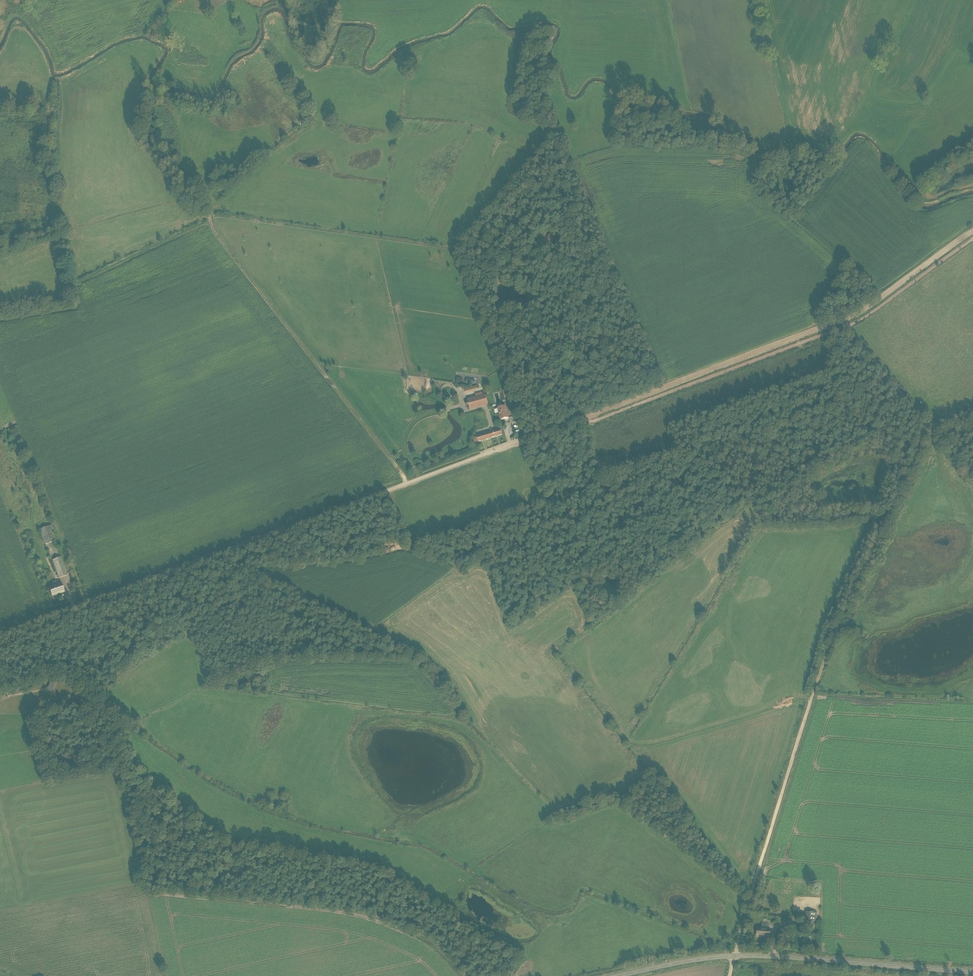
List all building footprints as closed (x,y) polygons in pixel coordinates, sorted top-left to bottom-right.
[(551,234),(543,240),(548,246),(556,240),(551,234)] [(485,395),(467,400),(470,409),(488,404),(485,395)] [(505,406),(497,408),(501,420),(509,418),(505,406)] [(494,430),(483,433),(485,439),(485,440),(502,435),(502,433),(501,429),(495,431),(494,430)] [(50,526),(40,529),(45,545),(55,541),(50,526)] [(60,557),(53,560),(58,573),(58,575),(59,578),(67,575),(65,571),(60,557)] [(53,583),(53,586),(49,587),(52,596),(53,596),(52,595),(59,592),(59,594),(64,592),(61,583),(58,584),(57,582),(56,581),(53,582),(53,583)] [(805,921),(816,922),(817,913),(806,912),(805,921)] [(757,927),(756,932),(756,937),(762,938),(762,936),(769,937),(770,928),(762,928),(757,927)]
